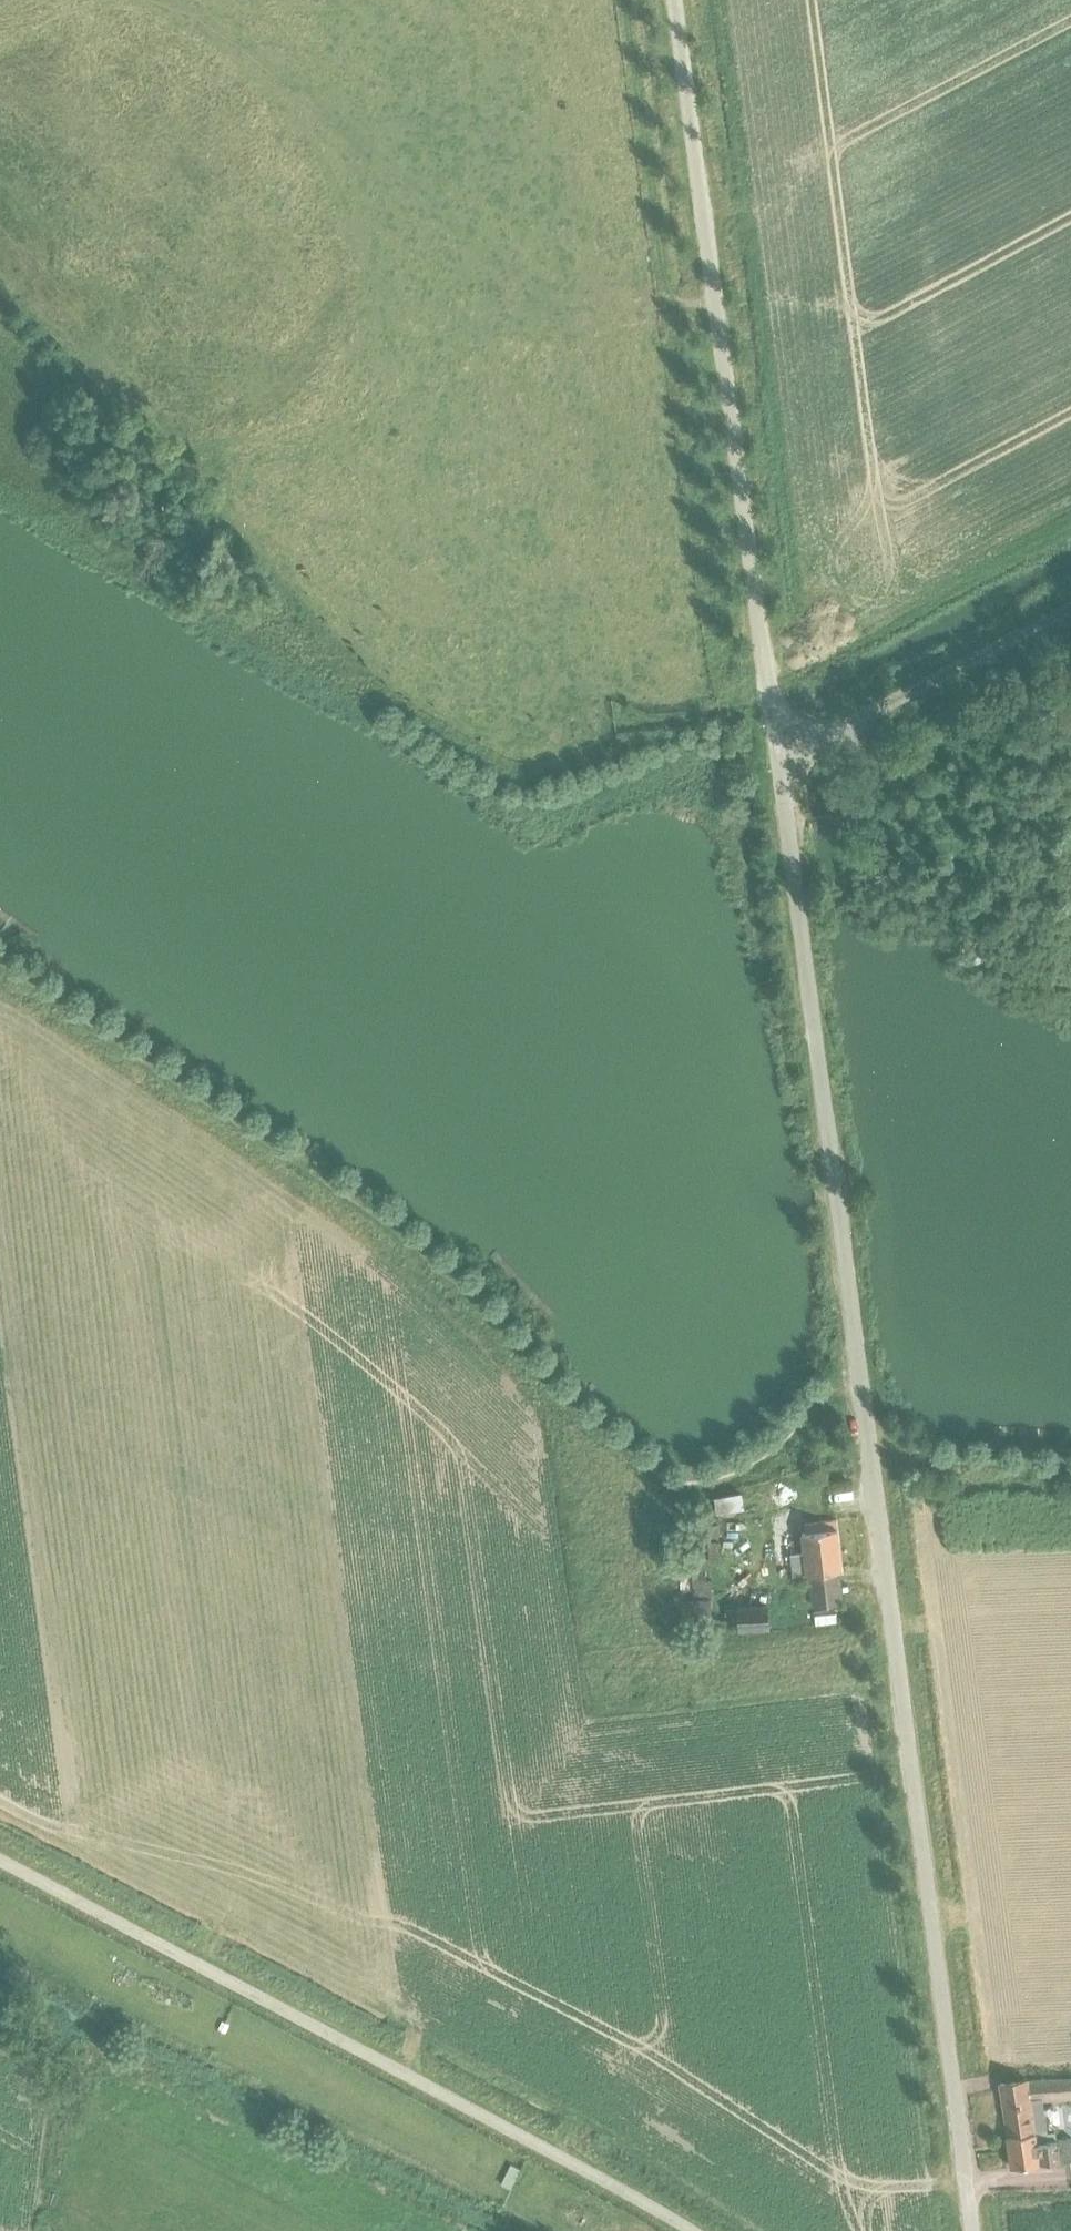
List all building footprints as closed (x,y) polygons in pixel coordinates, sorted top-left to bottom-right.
[(496,476),(495,489),(515,491),(517,479),(496,476)] [(719,1493),(725,1514),(753,1505),(746,1485),(719,1493)] [(810,1574),(813,1605),(842,1602),(838,1570),(842,1570),(837,1520),(804,1524),(806,1533),(802,1534),(804,1552),(791,1553),(794,1575),(806,1574),(806,1575),(810,1574)] [(738,1607),(739,1628),(769,1627),(768,1605),(738,1607)] [(999,2083),(1007,2135),(1011,2167),(1070,2159),(1070,2135),(1039,2138),(1032,2097),(1070,2095),(1070,2079),(999,2083)] [(517,2180),(527,2161),(517,2156),(507,2175),(517,2180)]
